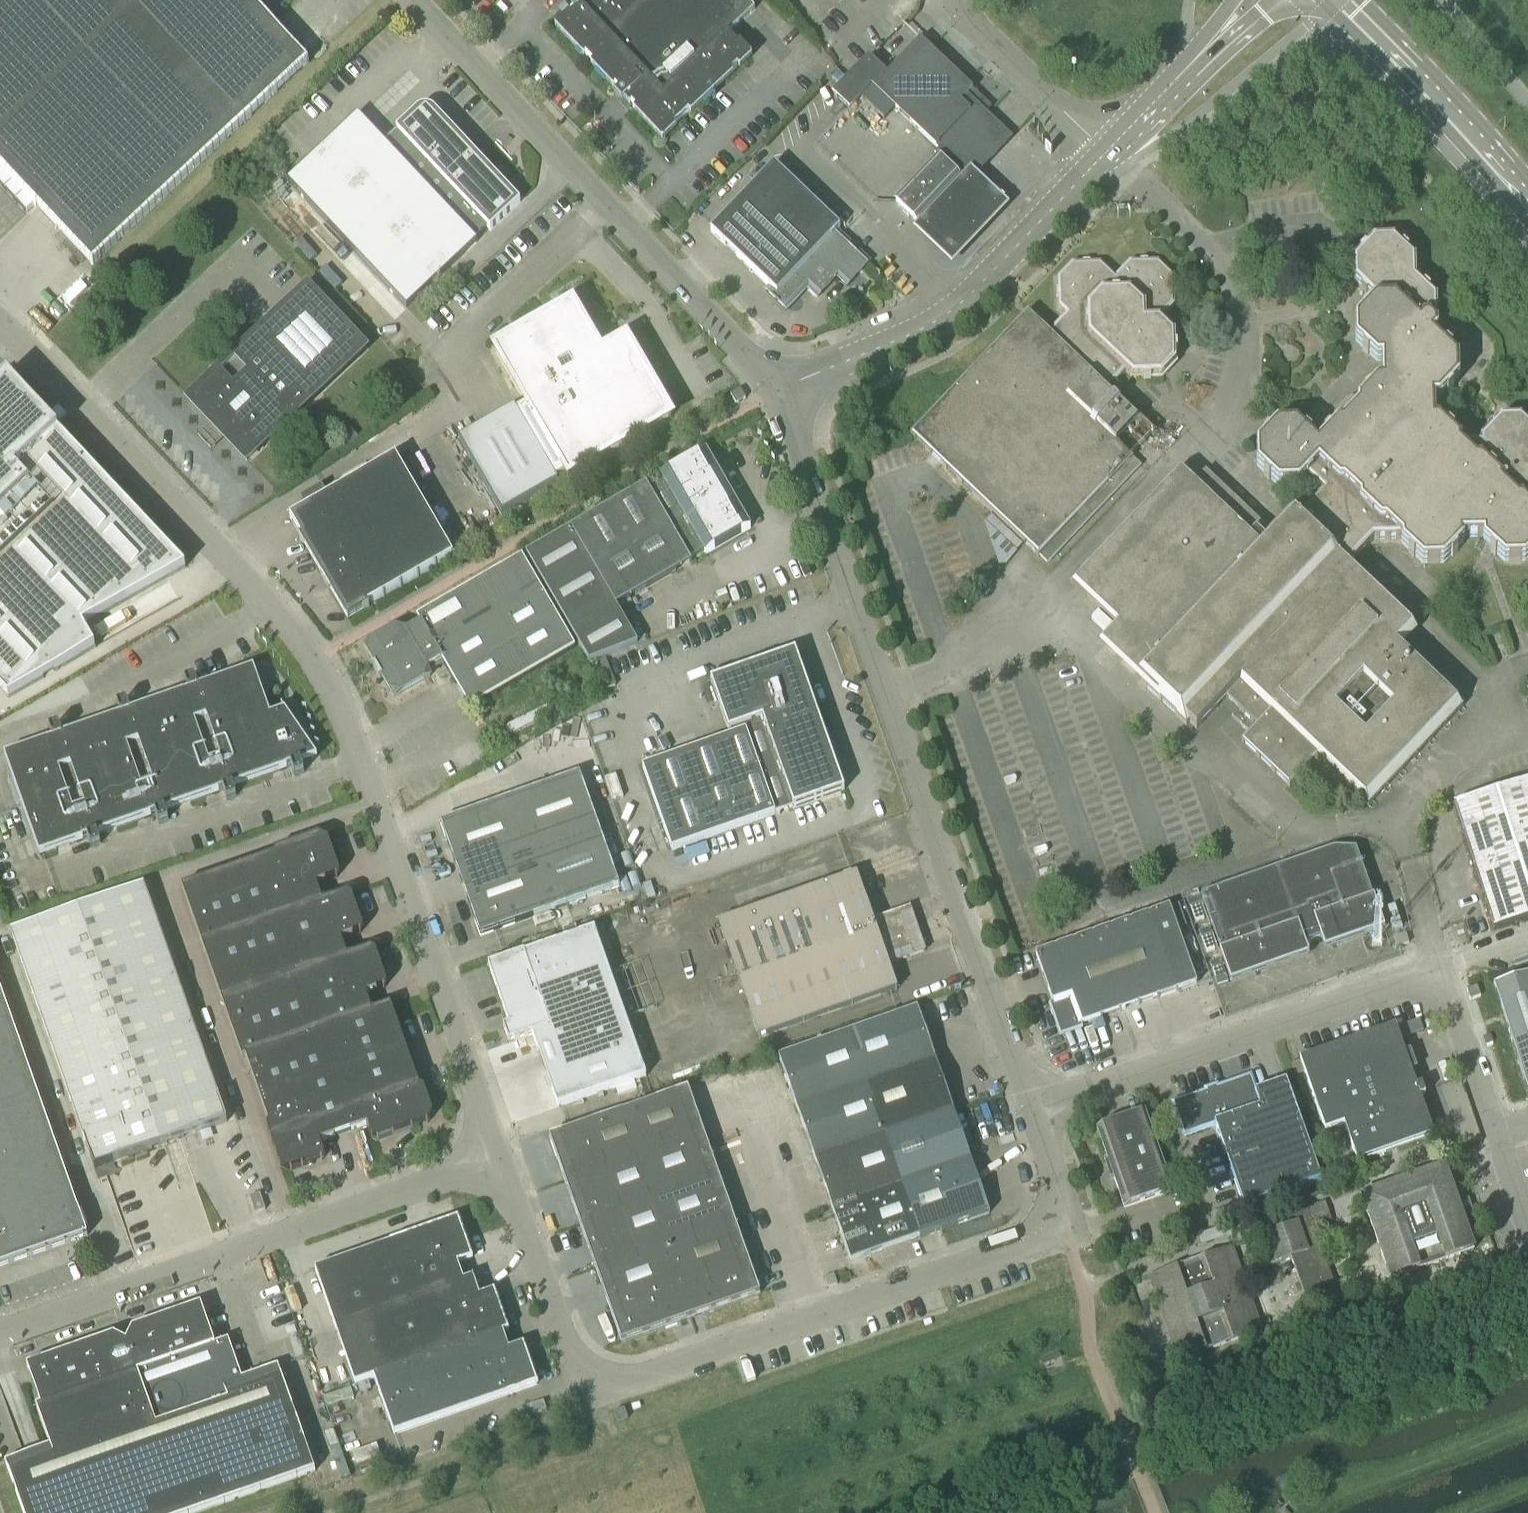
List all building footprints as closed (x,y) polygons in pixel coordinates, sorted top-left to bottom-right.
[(269,19),(250,0),(0,0),(0,168),(93,267),(310,63),(269,19)] [(581,8),(559,29),(619,92),(615,95),(623,103),(626,100),(663,138),(749,58),(728,35),(756,10),(746,0),(573,0),(581,8)] [(904,23),(874,57),(889,70),(919,37),(904,23)] [(849,80),(834,95),(850,110),(862,98),(873,87),(875,89),(895,108),(939,150),(943,154),(896,204),(917,224),(970,168),(975,173),(982,166),(992,156),(1009,137),(975,104),(980,98),(921,42),(888,76),(870,59),(849,80)] [(873,87),(862,98),(885,119),(895,108),(875,89),(873,87)] [(418,111),(417,112),(384,143),(358,115),(287,182),(406,309),(478,242),(475,240),(487,228),(490,231),(520,203),(435,112),(433,110),(431,109),(429,109),(426,108),(424,109),(422,109),(420,110),(418,111)] [(787,311),(789,309),(809,288),(819,297),(837,278),(847,287),(870,263),(837,232),(841,229),(774,165),(711,232),(770,288),(766,291),(787,311)] [(947,271),(1002,212),(963,176),(908,234),(947,271)] [(1352,567),(1350,566),(1375,541),(1402,540),(1402,545),(1410,552),(1409,553),(1414,559),(1416,557),(1423,565),(1444,564),(1452,556),(1453,558),(1458,552),(1457,551),(1465,543),(1465,539),(1484,538),(1484,542),(1492,550),(1490,551),(1496,556),(1497,555),(1505,563),(1526,562),(1527,560),(1527,424),(1522,418),(1501,419),(1494,426),(1493,425),(1487,431),(1488,432),(1481,440),(1481,444),(1462,445),(1462,440),(1454,433),(1455,432),(1450,426),(1448,428),(1441,420),(1436,420),(1436,401),(1440,401),(1447,393),(1449,395),(1454,389),(1453,388),(1460,380),(1460,359),(1452,351),(1453,350),(1447,345),(1446,346),(1436,336),(1439,333),(1439,325),(1436,322),(1438,319),(1438,298),(1430,291),(1431,290),(1426,284),(1424,286),(1417,279),(1416,258),(1409,251),(1410,250),(1404,244),(1403,246),(1395,238),(1374,239),(1367,246),(1366,245),(1360,251),(1361,252),(1354,260),(1355,281),(1362,288),(1361,290),(1367,295),(1368,294),(1375,301),(1369,308),(1367,306),(1362,312),(1363,313),(1356,321),(1356,342),(1364,350),(1363,351),(1369,356),(1370,355),(1378,362),(1382,362),(1382,381),(1378,381),(1371,389),(1370,388),(1364,394),(1366,395),(1359,402),(1358,401),(1352,401),(1337,417),(1337,423),(1338,424),(1331,431),(1330,430),(1325,435),(1326,437),(1319,444),(1312,437),(1313,436),(1307,430),(1306,432),(1298,424),(1277,425),(1270,432),(1269,431),(1263,437),(1265,438),(1257,446),(1258,467),(1266,474),(1264,475),(1270,481),(1271,480),(1279,487),(1300,487),(1307,479),(1323,494),(1300,518),(1290,509),(1269,532),(1206,473),(1187,493),(1171,477),(1080,574),(1096,589),(1087,598),(1120,629),(1121,628),(1159,664),(1141,683),(1187,727),(1190,724),(1198,730),(1227,699),(1256,727),(1242,742),(1290,789),(1305,773),(1332,799),(1345,785),(1369,807),(1464,707),(1335,585),(1352,567)] [(1039,558),(1137,456),(1157,434),(1110,389),(1126,372),(1133,379),(1144,379),(1144,380),(1152,380),(1152,378),(1162,378),(1171,369),(1167,365),(1176,356),(1176,352),(1178,352),(1178,344),(1176,344),(1176,333),(1161,320),(1175,305),(1175,294),(1177,294),(1176,287),(1175,287),(1174,276),(1159,261),(1148,262),(1148,260),(1140,260),(1140,262),(1130,262),(1116,277),(1101,263),(1091,263),(1091,261),(1083,262),(1083,263),(1072,264),(1058,279),(1058,290),(1056,290),(1056,298),(1058,297),(1058,308),(1066,315),(1050,332),(1028,312),(911,436),(1039,558)] [(308,290),(191,401),(190,401),(215,428),(208,434),(215,441),(222,434),(246,461),(364,350),(308,290)] [(494,350),(524,402),(527,407),(517,413),(515,410),(459,442),(502,517),(558,484),(556,481),(566,475),(566,476),(567,476),(569,478),(673,418),(627,339),(602,353),(573,304),(494,350)] [(0,406),(0,689),(9,698),(95,649),(83,627),(186,568),(60,435),(38,411),(18,389),(0,406)] [(737,405),(746,400),(740,390),(731,395),(737,405)] [(58,406),(51,413),(60,422),(67,415),(58,406)] [(351,448),(360,440),(351,431),(343,439),(351,448)] [(647,485),(526,556),(589,665),(639,646),(616,607),(692,563),(691,561),(705,553),(706,554),(751,528),(706,450),(661,477),(662,478),(648,487),(647,485)] [(453,557),(396,458),(290,519),(348,619),(453,557)] [(470,709),(474,707),(575,648),(522,557),(417,618),(419,621),(403,630),(401,627),(365,648),(394,698),(430,677),(428,674),(444,665),(470,709)] [(643,768),(662,822),(672,851),(793,808),(794,809),(844,791),(795,652),(711,682),(728,732),(730,732),(732,736),(643,768)] [(285,711),(284,712),(271,717),(254,669),(199,688),(198,684),(197,685),(195,680),(186,683),(189,692),(132,712),(130,708),(129,709),(127,704),(118,707),(121,716),(64,736),(62,732),(61,733),(60,728),(50,731),(53,740),(5,757),(40,856),(88,840),(91,848),(101,845),(99,840),(100,840),(99,836),(156,816),(159,824),(169,821),(167,816),(168,816),(167,812),(224,792),(227,800),(236,797),(235,792),(236,792),(235,788),(292,768),(295,776),(304,773),(303,768),(304,768),(302,764),(317,759),(285,711)] [(580,774),(440,824),(480,937),(556,910),(568,906),(620,887),(580,774)] [(1454,806),(1474,868),(1473,868),(1473,880),(1480,890),(1481,890),(1494,931),(1527,920),(1527,783),(1454,806)] [(377,1142),(411,1130),(428,1124),(433,1113),(425,1089),(419,1087),(391,1006),(372,1012),(366,995),(385,989),(388,984),(376,952),(371,949),(348,958),(342,941),(361,934),(364,928),(353,896),(348,894),(323,902),(317,886),(338,878),(340,873),(329,841),(319,836),(275,851),(273,857),(182,888),(243,1060),(246,1059),(269,1123),(266,1128),(280,1168),(291,1172),(323,1161),(325,1156),(321,1143),(368,1126),(372,1140),(377,1142)] [(1384,928),(1358,855),(1356,849),(1334,848),(1201,896),(1231,982),(1308,955),(1305,944),(1322,938),(1326,948),(1384,928)] [(861,876),(721,917),(757,1035),(900,992),(891,962),(927,951),(913,906),(874,918),(861,876)] [(95,1169),(103,1166),(227,1122),(144,887),(12,933),(95,1169)] [(1386,909),(1394,932),(1403,929),(1395,906),(1386,909)] [(1170,907),(1036,954),(1063,1032),(1197,985),(1174,919),(1170,908),(1170,907)] [(563,931),(567,940),(525,955),(524,953),(489,966),(510,1026),(504,1028),(509,1043),(533,1035),(558,1108),(646,1077),(595,930),(579,936),(576,927),(563,931)] [(1406,934),(1394,938),(1397,948),(1409,944),(1406,934)] [(615,970),(632,1016),(659,1006),(643,960),(615,970)] [(1494,985),(1527,1091),(1527,974),(1494,985)] [(88,1236),(0,986),(0,1267),(88,1236)] [(1471,1001),(1476,999),(1481,997),(1478,987),(1467,990),(1471,1001)] [(866,1085),(936,1060),(917,1008),(778,1057),(797,1109),(866,1085)] [(1420,1020),(1396,1028),(1400,1039),(1424,1031),(1420,1020)] [(1344,1125),(1357,1163),(1434,1136),(1421,1098),(1426,1096),(1422,1086),(1417,1087),(1396,1026),(1300,1060),(1325,1132),(1344,1125)] [(1486,1046),(1491,1044),(1493,1043),(1491,1036),(1484,1038),(1486,1046)] [(936,1060),(866,1085),(884,1136),(954,1111),(936,1060)] [(1322,1182),(1303,1128),(1286,1081),(1256,1092),(1251,1077),(1174,1104),(1185,1136),(1215,1125),(1244,1209),(1322,1182)] [(634,1082),(616,1088),(619,1097),(637,1091),(634,1082)] [(866,1085),(797,1109),(815,1160),(884,1136),(866,1085)] [(655,1101),(549,1138),(622,1343),(761,1294),(688,1089),(655,1101)] [(972,1162),(954,1111),(884,1136),(902,1187),(972,1162)] [(1125,1208),(1171,1192),(1145,1114),(1098,1131),(1125,1208)] [(884,1136),(815,1160),(833,1211),(902,1187),(884,1136)] [(990,1214),(972,1162),(902,1187),(921,1238),(990,1214)] [(1391,1279),(1474,1250),(1445,1167),(1362,1196),(1391,1279)] [(921,1238),(902,1187),(833,1211),(851,1263),(921,1238)] [(256,1214),(266,1210),(260,1194),(250,1198),(256,1214)] [(1315,1227),(1329,1222),(1322,1204),(1309,1208),(1315,1227)] [(1295,1208),(1300,1224),(1254,1240),(1265,1269),(1292,1259),(1311,1314),(1340,1303),(1305,1205),(1295,1208)] [(468,1282),(468,1281),(462,1264),(472,1260),(458,1220),(315,1271),(335,1328),(468,1282)] [(1199,1236),(1203,1245),(1233,1235),(1230,1225),(1199,1236)] [(1179,1361),(1262,1331),(1233,1248),(1149,1277),(1179,1361)] [(834,1276),(824,1279),(827,1288),(837,1285),(834,1276)] [(468,1282),(335,1328),(356,1385),(374,1379),(374,1378),(503,1333),(503,1334),(508,1332),(494,1293),(481,1297),(475,1278),(468,1281),(468,1282)] [(116,1336),(28,1367),(42,1406),(37,1408),(51,1447),(6,1463),(24,1512),(198,1512),(305,1476),(316,1472),(278,1367),(242,1379),(229,1341),(215,1345),(201,1306),(133,1330),(127,1342),(116,1337),(116,1336)] [(509,1351),(503,1334),(503,1333),(374,1378),(374,1379),(394,1435),(537,1385),(523,1346),(509,1351)] [(544,1401),(527,1407),(531,1417),(547,1411),(544,1401)] [(614,1413),(618,1423),(628,1419),(625,1409),(614,1413)]
